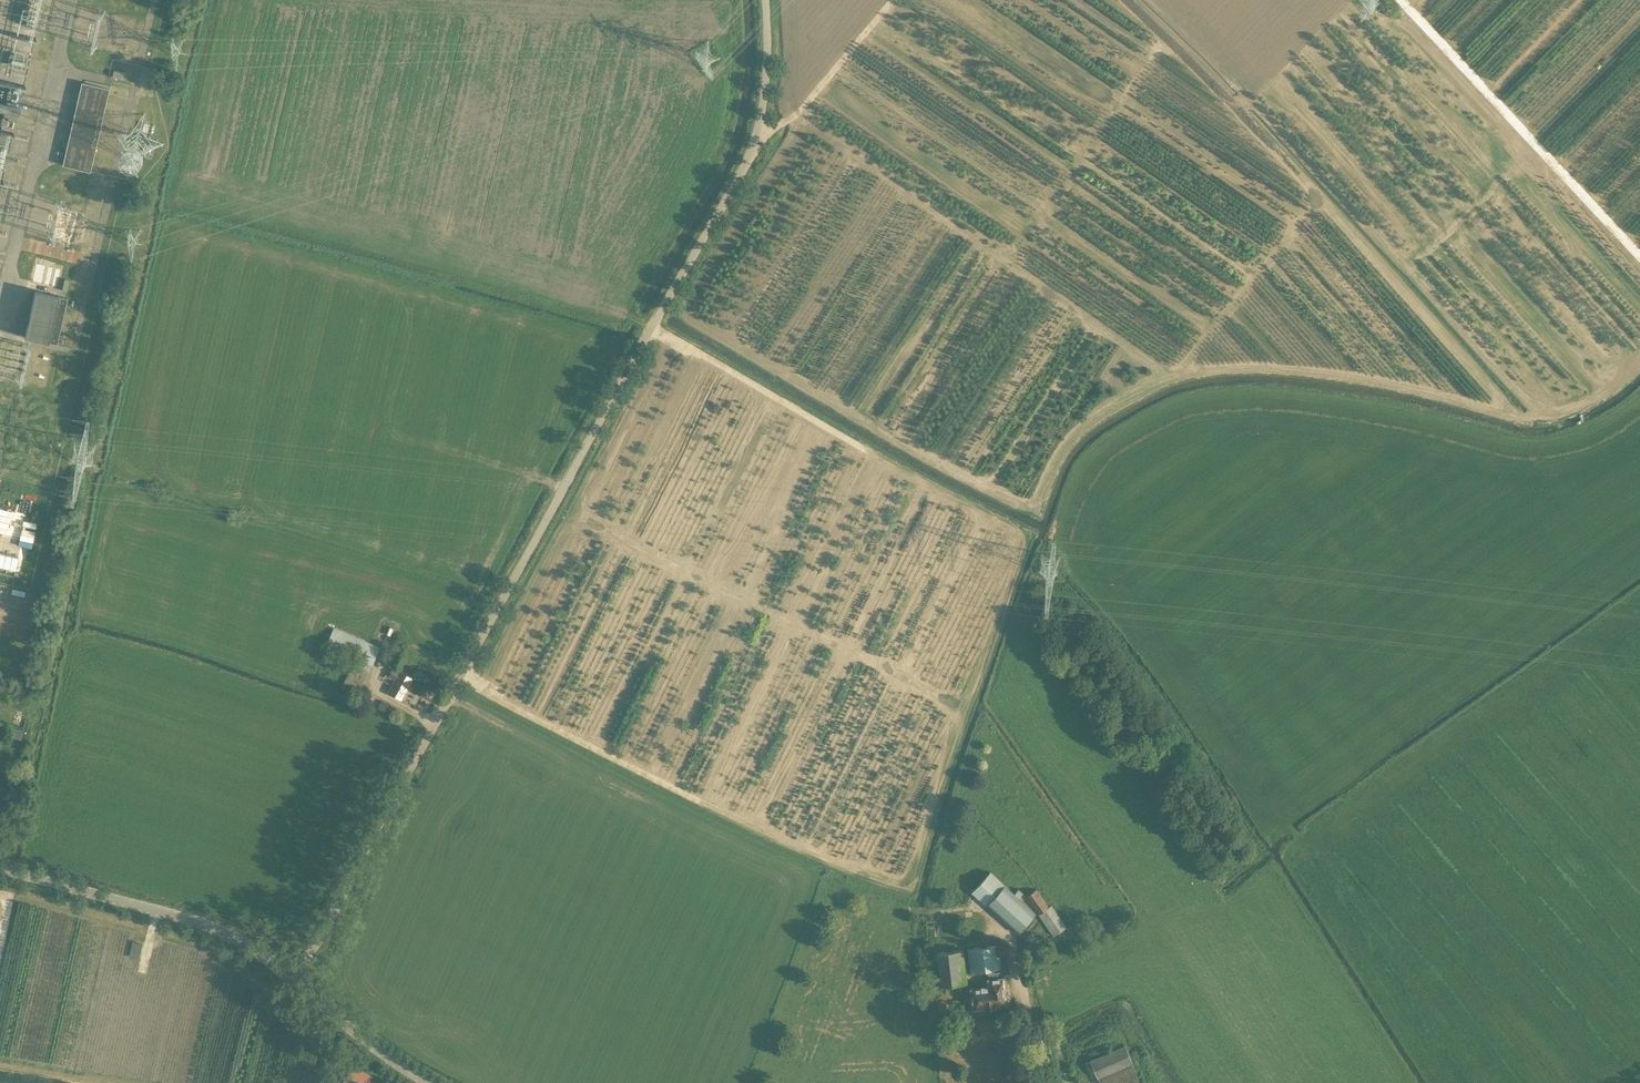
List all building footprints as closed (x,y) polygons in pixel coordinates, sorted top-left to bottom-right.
[(34,41),(18,37),(15,50),(23,52),(22,54),(31,57),(34,41)] [(125,73),(114,70),(113,77),(124,80),(125,73)] [(82,82),(63,165),(91,172),(110,88),(82,82)] [(0,103),(0,111),(18,115),(20,108),(0,103)] [(157,137),(144,134),(142,143),(156,145),(157,137)] [(36,279),(45,280),(47,270),(38,268),(36,279)] [(35,291),(24,337),(47,342),(57,344),(67,298),(58,296),(35,291)] [(0,552),(0,565),(15,569),(18,556),(0,552)] [(372,666),(381,647),(334,626),(326,646),(372,666)] [(389,676),(395,679),(388,692),(402,699),(413,677),(400,670),(399,671),(393,668),(389,676)] [(382,700),(378,707),(386,712),(390,705),(382,700)] [(9,730),(8,736),(21,739),(22,733),(9,730)] [(1015,893),(1005,885),(990,871),(971,892),(985,905),(1017,934),(1036,912),(1019,897),(1023,892),(1019,888),(1015,893)] [(1026,896),(1039,914),(1053,936),(1067,927),(1051,904),(1049,906),(1037,889),(1026,896)] [(133,940),(130,956),(140,958),(144,943),(133,940)] [(967,949),(970,972),(1002,968),(1000,945),(967,949)] [(937,986),(967,983),(962,948),(933,952),(937,986)] [(974,1007),(1006,1003),(1003,978),(998,978),(997,971),(988,972),(990,986),(972,989),(973,997),(964,997),(966,1007),(974,1006),(974,1007)] [(1097,1078),(1098,1077),(1101,1082),(1142,1082),(1140,1080),(1139,1080),(1132,1063),(1133,1062),(1125,1044),(1089,1060),(1097,1078)] [(353,1064),(343,1082),(345,1082),(368,1082),(372,1076),(353,1064)]
